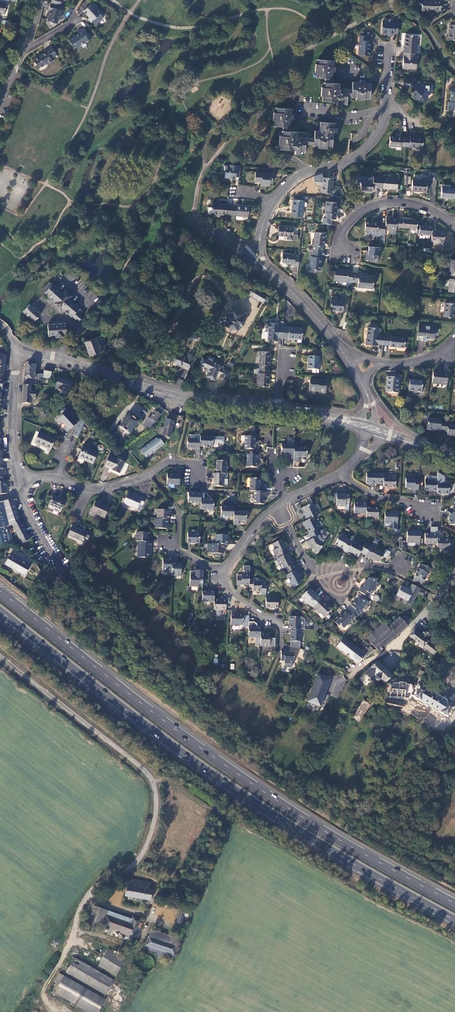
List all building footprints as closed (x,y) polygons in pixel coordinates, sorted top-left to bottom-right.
[(1,0),(0,0),(0,13),(4,14),(6,4),(8,4),(9,0),(1,0)] [(433,1),(417,1),(416,7),(421,7),(421,11),(433,11),(441,11),(441,1),(433,0),(433,1)] [(57,5),(50,3),(49,11),(48,15),(50,15),(48,21),(50,21),(51,24),(54,25),(57,24),(58,24),(59,21),(61,19),(61,16),(60,14),(61,10),(63,11),(64,6),(60,5),(57,5)] [(93,3),(83,11),(89,18),(91,16),(93,20),(92,21),(95,25),(103,17),(99,13),(101,12),(93,3)] [(392,19),(387,19),(384,20),(384,21),(382,21),(382,33),(390,34),(390,35),(394,35),(394,33),(398,33),(399,24),(395,23),(391,23),(392,19)] [(73,37),(68,39),(71,45),(72,45),(74,45),(75,47),(79,48),(80,47),(81,45),(85,43),(86,43),(88,42),(88,40),(85,35),(85,36),(81,30),(81,29),(77,32),(78,34),(75,36),(75,38),(74,38),(73,37)] [(358,55),(370,56),(371,41),(366,41),(366,36),(360,35),(358,55)] [(418,36),(405,35),(404,53),(405,53),(415,54),(416,54),(418,36)] [(57,55),(52,47),(45,51),(46,52),(39,57),(37,56),(34,58),(34,60),(33,60),(38,68),(47,64),(48,65),(52,62),(51,59),(57,55)] [(415,54),(405,53),(405,58),(403,58),(402,68),(416,70),(416,59),(415,59),(415,54)] [(336,61),(320,60),(320,64),(317,64),(315,64),(315,73),(317,73),(319,73),(319,78),(325,78),(324,83),(326,83),(325,87),(323,87),(321,87),(321,96),(323,96),(325,96),(324,101),(337,102),(337,106),(342,106),(342,104),(342,102),(346,102),(347,96),(351,96),(352,95),(356,95),(356,97),(356,99),(365,100),(365,98),(365,96),(370,96),(371,81),(365,80),(360,80),(360,82),(353,82),(352,89),(339,88),(339,84),(332,83),(333,71),(335,72),(336,61)] [(432,85),(418,83),(418,90),(416,90),(413,92),(412,97),(414,97),(416,99),(420,96),(424,100),(428,98),(428,95),(427,94),(427,92),(431,93),(432,85)] [(294,109),(278,108),(278,112),(275,112),(273,112),(273,121),(275,121),(277,121),(277,126),(283,127),(282,131),(284,131),(283,136),(281,135),(279,135),(278,144),(280,144),(283,145),(282,149),(295,150),(295,154),(300,155),(300,153),(300,150),(304,151),(305,144),(314,145),(314,144),(318,144),(318,146),(318,148),(327,149),(327,147),(327,145),(332,145),(333,132),(337,133),(337,128),(335,128),(333,128),(333,123),(320,122),(319,131),(315,130),(314,138),(297,136),(297,132),(289,131),(290,120),(293,120),(294,109)] [(398,137),(391,137),(390,146),(401,147),(401,146),(405,147),(406,137),(398,137)] [(410,138),(406,137),(405,147),(423,148),(423,138),(410,137),(410,138)] [(229,166),(224,165),(224,170),(225,171),(224,178),(235,179),(236,176),(236,172),(240,173),(240,165),(230,164),(229,166)] [(273,174),(255,172),(255,182),(261,182),(260,185),(269,186),(270,183),(272,183),(273,174)] [(421,175),(420,180),(412,180),(411,191),(426,192),(427,181),(427,175),(421,175)] [(333,178),(323,177),(321,192),(331,193),(333,178)] [(368,177),(359,177),(357,178),(357,183),(361,183),(360,190),(368,191),(368,192),(372,192),(373,187),(378,188),(379,177),(373,177),(373,182),(367,181),(368,177)] [(398,179),(379,177),(378,188),(397,189),(398,179)] [(454,188),(441,187),(440,198),(454,199),(454,188)] [(304,201),(293,199),(291,216),(302,217),(304,201)] [(337,202),(326,201),(325,214),(326,214),(326,219),(331,219),(336,220),(337,207),(336,207),(337,202)] [(227,204),(212,203),(211,214),(226,215),(226,214),(232,215),(233,206),(227,205),(227,204)] [(237,206),(233,206),(232,215),(232,219),(235,219),(236,215),(243,216),(248,217),(249,207),(241,206),(237,205),(237,206)] [(396,234),(396,229),(397,227),(397,219),(390,219),(390,218),(386,218),(385,225),(382,224),(381,233),(381,237),(385,237),(385,228),(389,229),(389,233),(396,234)] [(403,220),(397,219),(397,227),(417,229),(417,225),(418,220),(403,219),(403,220)] [(366,222),(365,232),(369,232),(369,236),(380,237),(381,237),(381,233),(382,224),(378,224),(378,223),(366,222)] [(433,226),(417,225),(417,229),(416,234),(432,235),(432,229),(433,226)] [(293,227),(279,226),(278,235),(286,236),(286,239),(292,240),(293,227)] [(436,230),(432,229),(432,235),(431,242),(436,242),(436,241),(444,242),(445,232),(436,231),(436,230)] [(325,233),(315,232),(313,250),(322,251),(323,247),(324,247),(325,233)] [(369,246),(369,251),(367,251),(366,260),(373,261),(377,262),(378,254),(381,252),(381,248),(369,246)] [(322,251),(313,250),(312,257),(310,256),(309,269),(320,270),(322,251)] [(175,251),(173,256),(183,259),(184,254),(175,251)] [(295,255),(282,253),(282,261),(283,263),(287,263),(287,264),(288,265),(299,266),(300,257),(295,256),(295,255)] [(447,260),(446,266),(447,267),(450,268),(449,272),(452,272),(452,275),(454,276),(454,260),(451,260),(447,260)] [(348,271),(335,269),(334,280),(351,282),(352,272),(348,272),(348,271)] [(366,274),(352,272),(351,282),(358,282),(357,287),(373,289),(374,276),(366,275),(366,274)] [(79,308),(69,298),(63,293),(52,284),(51,284),(49,282),(42,290),(45,292),(44,293),(48,296),(48,297),(54,303),(53,303),(60,309),(60,308),(62,310),(63,310),(71,317),(72,316),(78,321),(82,316),(80,314),(82,311),(79,308)] [(253,284),(248,293),(263,302),(267,296),(256,290),(258,286),(253,284)] [(338,296),(331,295),(330,310),(343,311),(344,300),(337,300),(338,296)] [(445,303),(443,317),(454,318),(454,311),(454,304),(445,303)] [(29,305),(22,312),(34,322),(40,314),(29,305)] [(244,313),(232,308),(224,325),(237,330),(239,325),(242,326),(245,320),(242,318),(244,313)] [(156,333),(140,321),(138,324),(153,336),(156,333)] [(47,325),(48,335),(63,334),(66,334),(65,323),(47,325)] [(105,323),(97,327),(100,334),(108,328),(105,323)] [(279,324),(266,323),(265,328),(268,329),(267,339),(278,340),(278,337),(283,338),(284,327),(278,326),(279,324)] [(378,324),(370,324),(370,327),(368,327),(366,344),(377,345),(377,344),(384,345),(385,336),(378,335),(379,328),(377,328),(378,324)] [(435,327),(419,325),(417,340),(426,341),(427,338),(428,338),(428,339),(434,339),(435,327)] [(303,328),(284,327),(283,338),(302,339),(303,328)] [(100,335),(84,342),(89,356),(101,351),(98,343),(100,342),(101,343),(103,342),(100,335)] [(406,337),(385,335),(385,336),(384,345),(390,345),(390,346),(405,348),(406,337)] [(176,350),(170,348),(165,358),(171,360),(170,361),(182,366),(182,364),(185,365),(184,366),(190,369),(195,356),(190,354),(188,358),(185,357),(175,352),(176,350)] [(270,352),(260,351),(259,365),(260,365),(259,369),(268,369),(269,365),(270,352)] [(227,380),(231,372),(223,368),(223,370),(220,369),(222,366),(213,362),(214,359),(214,358),(210,356),(208,357),(207,359),(203,357),(200,364),(210,369),(206,376),(215,380),(218,373),(221,374),(220,376),(227,380)] [(318,373),(319,370),(319,357),(309,356),(308,369),(312,369),(312,373),(318,373)] [(26,365),(24,378),(26,378),(33,379),(34,377),(37,377),(37,374),(34,373),(35,365),(29,363),(26,365)] [(45,367),(43,374),(50,376),(52,369),(45,367)] [(268,369),(259,369),(259,372),(258,372),(257,386),(268,386),(269,373),(268,373),(268,369)] [(448,373),(433,372),(432,383),(447,385),(448,373)] [(399,378),(387,377),(386,392),(398,393),(399,378)] [(58,378),(55,388),(69,392),(72,382),(58,378)] [(326,381),(310,380),(309,391),(318,391),(318,392),(325,393),(326,381)] [(422,381),(409,380),(408,391),(421,392),(422,381)] [(23,385),(22,403),(30,404),(30,398),(35,399),(36,391),(30,391),(31,385),(23,385)] [(155,410),(149,419),(148,418),(143,426),(148,429),(155,423),(161,414),(161,415),(165,409),(161,407),(158,412),(155,410)] [(85,422),(81,418),(78,421),(65,408),(60,412),(63,414),(59,418),(66,426),(64,428),(67,432),(76,424),(77,426),(74,435),(78,437),(85,422)] [(129,414),(119,427),(128,434),(138,421),(129,414)] [(441,420),(427,419),(426,429),(444,431),(445,423),(441,422),(441,420)] [(445,423),(444,431),(447,432),(447,435),(451,436),(451,435),(454,435),(454,426),(448,425),(448,423),(445,423)] [(162,435),(170,437),(172,428),(169,427),(169,425),(165,424),(164,428),(160,427),(158,434),(162,435)] [(36,431),(30,444),(49,453),(55,439),(36,431)] [(200,439),(200,446),(213,447),(213,443),(213,437),(200,436),(200,439)] [(245,436),(244,449),(255,449),(255,436),(245,436)] [(164,444),(160,439),(158,440),(157,438),(141,450),(147,458),(164,444)] [(187,438),(187,449),(195,449),(195,453),(200,453),(200,446),(200,439),(187,438)] [(294,441),(286,440),(286,444),(281,444),(281,454),(289,455),(289,458),(294,458),(294,447),(294,441)] [(83,446),(78,457),(92,464),(97,453),(83,446)] [(294,458),(294,461),(299,461),(299,457),(307,458),(307,447),(294,447),(294,458)] [(247,454),(246,467),(256,467),(257,459),(260,459),(261,454),(247,454)] [(109,456),(105,466),(119,473),(124,462),(109,456)] [(216,460),(216,473),(224,474),(226,474),(227,461),(216,460)] [(213,473),(213,486),(223,486),(224,474),(216,473),(213,473)] [(371,473),(371,484),(383,484),(384,474),(371,473)] [(167,474),(166,484),(179,485),(180,475),(167,474)] [(383,484),(383,487),(395,488),(396,477),(387,477),(387,474),(384,474),(383,484)] [(437,476),(428,476),(428,481),(425,480),(425,491),(437,491),(437,483),(437,481),(437,476)] [(406,477),(405,488),(411,488),(414,488),(414,490),(418,490),(419,480),(415,480),(415,478),(406,477)] [(250,478),(249,491),(254,491),(263,491),(263,486),(260,486),(260,478),(250,478)] [(437,491),(437,494),(449,494),(449,484),(437,483),(437,491)] [(254,491),(254,504),(264,504),(264,496),(268,497),(268,491),(263,491),(254,491)] [(127,493),(123,503),(137,509),(139,504),(143,506),(145,499),(142,497),(141,499),(127,493)] [(188,493),(188,503),(201,503),(201,500),(201,493),(197,493),(188,493)] [(337,494),(332,494),(331,498),(333,500),(336,500),(336,506),(345,506),(345,504),(349,504),(349,494),(345,494),(345,495),(342,495),(337,495),(337,494)] [(52,496),(48,505),(61,511),(65,501),(52,496)] [(8,526),(12,525),(20,521),(13,499),(0,502),(0,528),(8,526)] [(201,503),(201,510),(214,510),(214,500),(201,500),(201,503)] [(95,501),(90,512),(104,518),(109,507),(95,501)] [(354,503),(354,513),(366,514),(366,507),(366,503),(354,503)] [(303,507),(305,512),(306,514),(304,516),(306,520),(314,516),(318,514),(316,510),(317,510),(313,504),(309,506),(308,504),(303,507)] [(221,507),(221,517),(234,517),(234,511),(234,507),(221,507)] [(366,514),(366,518),(378,518),(378,508),(366,507),(366,514)] [(157,510),(156,519),(168,520),(169,520),(169,516),(168,516),(168,510),(157,510)] [(234,517),(233,525),(238,525),(238,521),(246,522),(247,511),(234,511),(234,517)] [(385,513),(384,527),(390,528),(390,529),(397,529),(398,512),(394,512),(394,513),(390,513),(385,513)] [(302,522),(304,526),(306,527),(309,533),(308,533),(311,539),(317,536),(320,535),(317,529),(319,528),(316,522),(317,522),(314,516),(306,520),(302,522)] [(155,519),(155,529),(166,529),(167,523),(168,523),(168,520),(156,519),(155,519)] [(12,525),(19,537),(27,534),(20,521),(12,525)] [(71,526),(67,535),(82,542),(83,537),(87,539),(90,533),(86,532),(86,533),(71,526)] [(407,532),(406,542),(416,543),(416,545),(419,545),(420,531),(416,531),(416,532),(412,532),(407,532)] [(136,532),(136,541),(138,542),(148,542),(148,538),(147,538),(147,533),(136,532)] [(188,533),(187,543),(200,543),(200,533),(188,533)] [(425,533),(425,544),(437,544),(437,539),(437,534),(425,533)] [(33,543),(27,534),(19,537),(24,547),(33,543)] [(215,535),(215,544),(227,545),(228,545),(228,541),(226,541),(227,535),(215,535)] [(339,535),(334,544),(339,547),(342,549),(342,550),(346,552),(352,542),(339,535)] [(319,540),(317,536),(311,539),(306,541),(308,545),(310,544),(311,547),(319,551),(324,543),(319,540)] [(272,544),(275,549),(272,551),(274,556),(275,555),(277,558),(287,553),(288,553),(286,550),(287,549),(284,545),(283,545),(283,544),(283,543),(282,539),(272,544)] [(437,544),(437,549),(449,550),(449,548),(453,548),(453,541),(449,541),(449,539),(437,539),(437,544)] [(352,542),(346,552),(350,555),(351,554),(358,557),(360,552),(366,555),(370,546),(365,543),(363,547),(359,545),(359,544),(352,541),(352,542)] [(138,542),(138,551),(149,551),(150,546),(151,546),(151,542),(148,542),(138,542)] [(207,544),(207,553),(222,554),(222,548),(223,548),(227,548),(227,545),(215,544),(207,544)] [(366,555),(365,556),(373,560),(374,559),(378,562),(380,561),(384,553),(379,550),(379,551),(370,546),(366,555)] [(13,550),(10,555),(25,563),(28,558),(13,550)] [(276,559),(279,564),(280,565),(283,569),(284,569),(287,574),(297,569),(294,563),(293,564),(291,560),(291,559),(288,554),(287,553),(277,558),(276,559)] [(10,555),(4,565),(24,576),(30,566),(25,563),(10,555)] [(163,559),(162,571),(172,571),(172,563),(172,559),(168,558),(168,560),(163,559)] [(172,571),(172,576),(181,576),(181,564),(176,564),(176,563),(172,563),(172,571)] [(415,574),(412,581),(421,585),(424,579),(425,578),(428,573),(431,569),(421,564),(419,569),(417,569),(415,574)] [(250,566),(243,566),(243,571),(244,571),(244,575),(241,575),(241,578),(237,578),(237,585),(249,585),(249,581),(249,575),(250,566)] [(285,575),(287,580),(288,579),(290,583),(289,583),(292,588),(296,586),(301,581),(299,578),(300,577),(297,569),(287,574),(285,575)] [(190,576),(189,586),(199,587),(199,584),(202,585),(203,575),(199,574),(199,576),(195,576),(190,576)] [(361,588),(358,591),(367,597),(369,594),(370,594),(372,591),(374,591),(376,588),(376,587),(378,583),(375,582),(377,579),(369,578),(361,588)] [(253,581),(249,581),(249,585),(249,588),(252,588),(252,591),(260,591),(260,594),(266,594),(266,582),(261,582),(253,581)] [(412,584),(409,590),(417,594),(420,588),(412,584)] [(401,586),(396,595),(408,601),(408,600),(413,602),(417,594),(409,590),(401,586)] [(316,594),(314,595),(313,594),(313,592),(310,590),(308,589),(301,596),(310,605),(310,604),(313,607),(321,599),(316,594)] [(202,591),(202,601),(214,602),(214,599),(214,591),(202,591)] [(266,597),(265,608),(277,608),(278,598),(266,597)] [(351,606),(348,609),(356,617),(359,614),(358,613),(368,604),(369,603),(363,599),(362,600),(360,597),(351,605),(351,606)] [(214,602),(214,610),(226,610),(226,600),(214,599),(214,602)] [(321,599),(313,607),(316,610),(317,609),(324,617),(331,610),(324,602),(321,599)] [(338,626),(340,625),(343,628),(356,617),(348,609),(345,612),(342,615),(342,616),(335,622),(338,626)] [(231,614),(230,624),(242,625),(243,614),(231,614)] [(411,621),(405,616),(402,620),(407,626),(411,621)] [(289,617),(289,629),(290,629),(301,629),(304,629),(304,620),(301,617),(289,617)] [(396,637),(407,626),(402,620),(399,617),(388,628),(396,637)] [(254,624),(254,622),(248,622),(248,637),(256,637),(255,643),(260,643),(260,633),(260,627),(256,627),(256,624),(254,624)] [(379,653),(396,637),(388,628),(383,623),(366,639),(376,649),(379,653)] [(290,629),(290,641),(300,642),(301,629),(290,629)] [(414,630),(409,636),(416,641),(420,635),(414,630)] [(420,635),(416,641),(423,647),(433,654),(434,655),(437,650),(436,647),(426,640),(430,635),(424,630),(420,635)] [(260,643),(260,646),(269,646),(274,646),(275,638),(269,638),(270,635),(264,635),(264,633),(260,633),(260,643)] [(363,654),(343,638),(336,647),(358,664),(363,657),(365,659),(374,651),(370,647),(366,651),(363,654)] [(297,656),(304,660),(308,652),(301,649),(297,656)] [(281,661),(284,661),(284,663),(285,663),(285,666),(286,667),(291,667),(292,666),(292,664),(294,664),(294,653),(289,653),(285,653),(285,651),(281,651),(281,661)] [(372,681),(375,678),(375,679),(375,680),(376,681),(377,681),(378,681),(379,680),(380,679),(384,684),(391,676),(377,661),(364,674),(372,681)] [(317,674),(307,701),(320,707),(330,679),(317,674)] [(338,698),(345,678),(336,674),(329,695),(338,698)] [(390,689),(389,697),(394,698),(394,697),(408,699),(411,694),(412,695),(412,696),(420,701),(420,700),(440,712),(439,713),(447,717),(454,706),(446,701),(446,702),(426,690),(426,689),(419,684),(417,686),(415,685),(411,686),(411,684),(406,684),(406,682),(399,682),(399,683),(394,683),(390,689)] [(368,704),(362,701),(352,718),(358,721),(368,704)] [(147,891),(148,883),(126,880),(123,896),(145,900),(148,901),(150,891),(149,891),(149,892),(147,891)] [(105,911),(91,906),(85,923),(99,928),(105,911)] [(175,923),(179,924),(182,916),(183,912),(183,910),(178,909),(175,923)] [(107,929),(106,933),(111,934),(112,930),(132,938),(138,921),(132,918),(131,918),(131,919),(130,919),(128,925),(110,918),(111,914),(105,913),(100,926),(107,929)] [(111,914),(110,918),(128,925),(130,919),(111,914)] [(150,948),(154,949),(172,956),(177,940),(149,930),(144,946),(150,948)] [(101,948),(93,963),(116,976),(123,961),(101,948)] [(73,959),(65,973),(105,995),(113,981),(73,959)] [(53,983),(58,986),(62,979),(103,1001),(105,999),(58,974),(53,983)] [(62,979),(58,986),(54,994),(87,1011),(98,1011),(101,1006),(103,1003),(103,1001),(62,979)]
